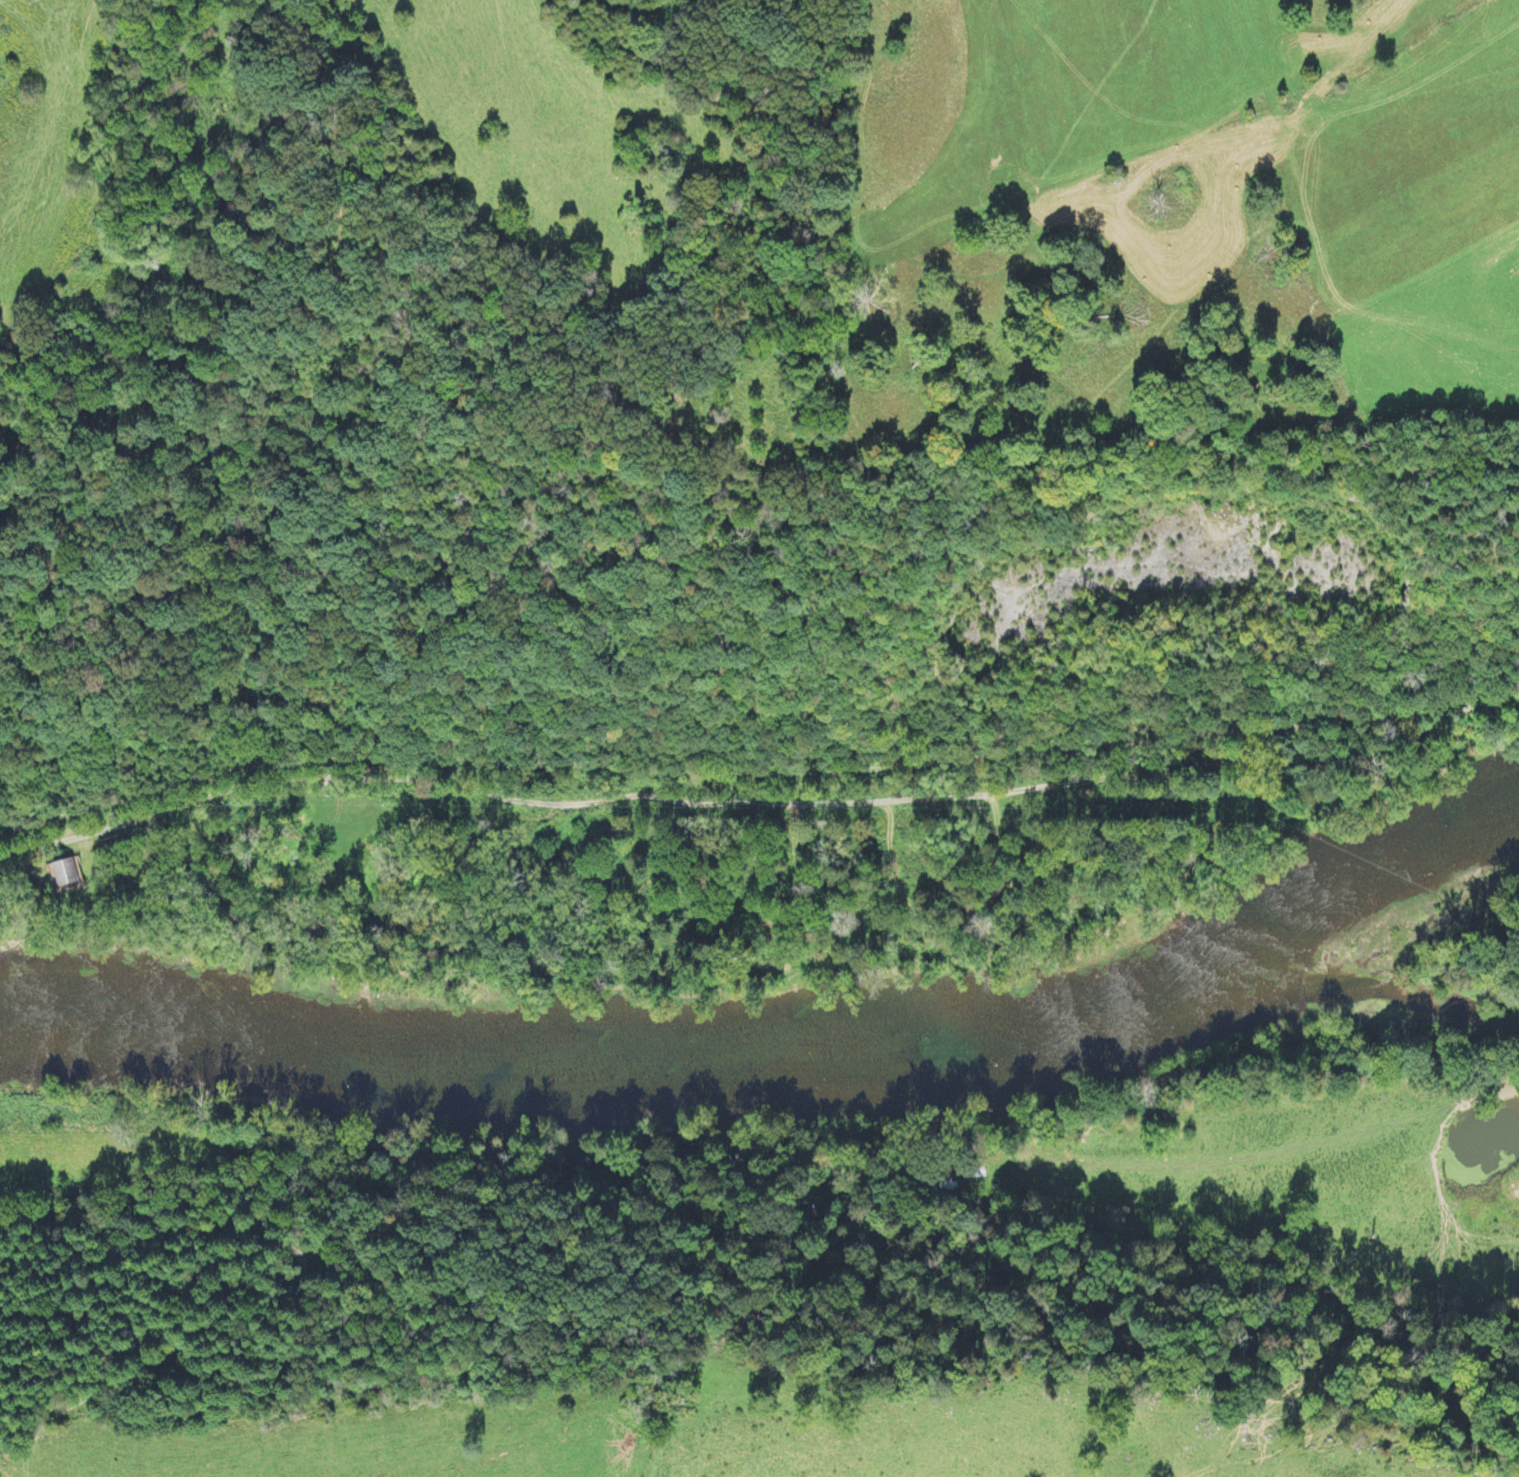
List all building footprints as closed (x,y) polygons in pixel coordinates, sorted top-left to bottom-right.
[(49,865),(55,889),(78,882),(71,858),(49,865)]
